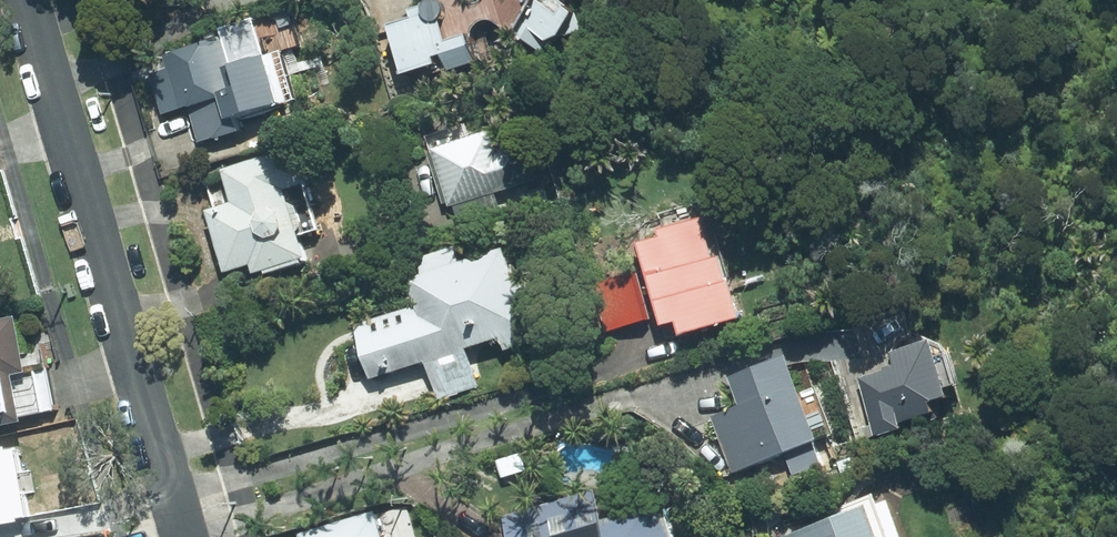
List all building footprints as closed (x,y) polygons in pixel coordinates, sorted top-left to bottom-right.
[(500,40),(503,52),(520,47),(538,60),(546,49),(555,45),(581,39),(577,22),(568,24),(560,19),(555,26),(519,0),(443,0),(432,3),(434,10),(404,18),(407,29),(385,35),(399,84),(444,71),(446,78),(473,71),(467,49),(468,44),(470,39),(473,35),(477,32),(482,31),(488,32),(492,33),(497,36),(500,40)] [(144,66),(160,121),(185,114),(194,146),(228,137),(226,128),(275,114),(261,63),(228,72),(220,45),(144,66)] [(497,134),(428,155),(429,159),(425,160),(440,209),(445,207),(446,212),(451,211),(457,230),(501,217),(495,197),(515,191),(497,134)] [(203,218),(220,280),(247,273),(249,281),(301,267),(283,199),(305,193),(295,157),(219,178),(228,211),(203,218)] [(675,344),(736,327),(726,288),(716,291),(698,227),(631,245),(657,336),(671,332),(675,344)] [(530,349),(501,256),(458,269),(453,253),(413,265),(418,282),(344,305),(370,386),(420,370),(432,406),(475,392),(464,356),(498,346),(502,358),(530,349)] [(604,338),(643,327),(630,279),(591,289),(604,338)] [(35,419),(26,372),(42,369),(31,313),(0,320),(0,426),(35,419)] [(892,373),(856,382),(871,444),(898,437),(897,432),(930,424),(927,414),(944,410),(929,350),(889,360),(892,373)] [(813,450),(782,363),(726,383),(736,412),(710,421),(730,479),(813,450)] [(32,519),(31,514),(39,513),(25,445),(18,447),(17,443),(0,446),(0,525),(32,519)] [(503,536),(668,536),(660,510),(600,526),(592,495),(498,520),(503,536)] [(304,531),(306,536),(417,536),(406,501),(304,531)] [(799,536),(869,536),(861,516),(799,536)]
